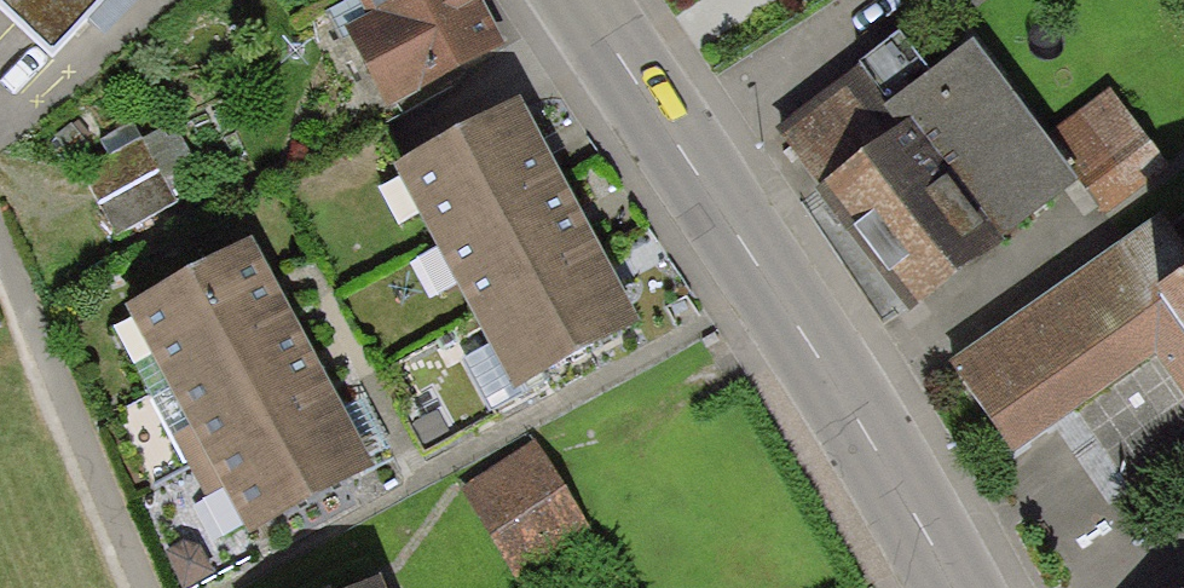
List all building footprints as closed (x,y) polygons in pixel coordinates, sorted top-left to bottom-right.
[(0,2),(0,7),(53,56),(105,0),(2,0),(0,2)] [(483,0),(358,0),(367,18),(345,30),(387,109),(507,45),(483,0)] [(1045,137),(970,44),(890,107),(863,72),(781,136),(919,311),(1081,184),(1045,137)] [(1167,165),(1109,89),(1045,137),(1081,184),(1103,214),(1167,165)] [(394,169),(435,247),(562,180),(522,102),(394,169)] [(180,210),(133,126),(70,160),(117,245),(180,210)] [(435,247),(471,316),(598,247),(562,180),(435,247)] [(1180,242),(1162,215),(952,363),(1016,455),(1156,357),(1183,396),(1183,239),(1180,242)] [(294,319),(252,241),(126,309),(168,387),(294,319)] [(640,324),(598,247),(471,316),(513,393),(640,324)] [(294,319),(168,387),(190,429),(174,437),(190,467),(332,390),(294,319)] [(332,390),(190,467),(207,498),(222,490),(248,538),(375,471),(332,390)] [(536,442),(460,490),(518,582),(594,534),(536,442)]
